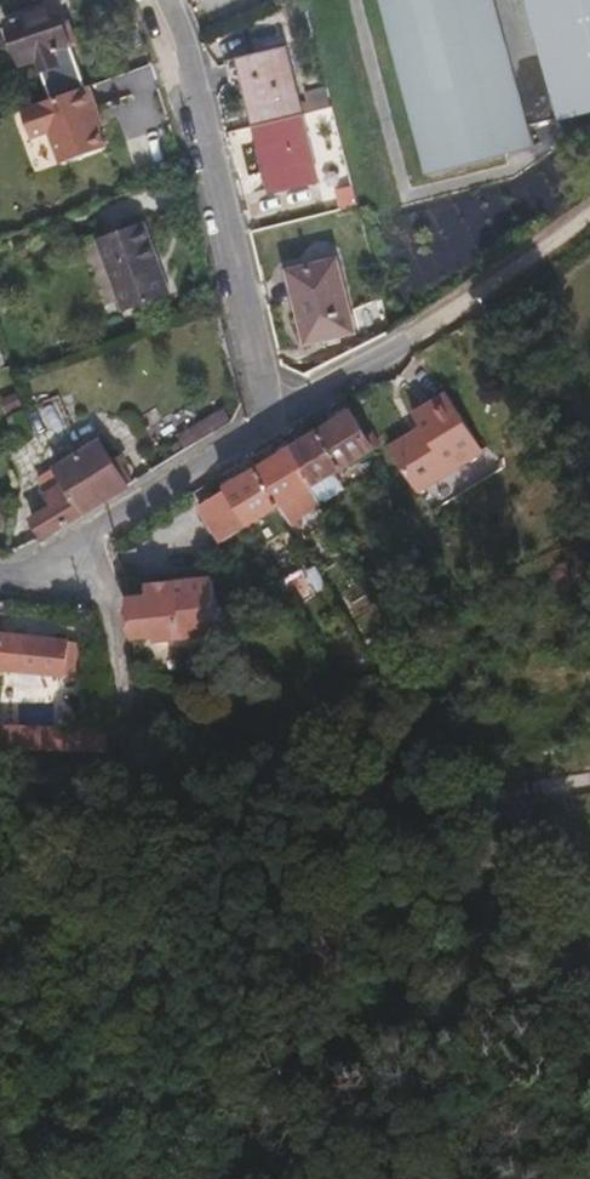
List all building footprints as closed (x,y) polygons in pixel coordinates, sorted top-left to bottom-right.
[(425,179),(540,156),(506,0),(385,0),(425,179)] [(79,45),(69,18),(63,20),(57,5),(6,20),(22,64),(34,60),(39,73),(64,65),(59,51),(79,45)] [(303,115),(287,48),(231,62),(236,84),(245,83),(255,127),(303,115)] [(333,107),(328,88),(307,93),(311,112),(333,107)] [(56,166),(106,154),(91,89),(17,106),(25,141),(49,135),(56,166)] [(319,181),(303,115),(255,127),(271,192),(319,181)] [(170,295),(143,221),(95,238),(121,312),(170,295)] [(353,334),(336,261),(289,272),(305,344),(353,334)] [(422,427),(390,447),(431,510),(497,467),(450,393),(415,416),(422,427)] [(189,448),(245,415),(246,409),(244,399),(180,433),(189,448)] [(233,517),(267,496),(295,481),(358,444),(336,409),(211,482),(185,496),(206,532),(233,517)] [(42,539),(128,485),(134,481),(125,466),(129,463),(123,453),(112,459),(100,439),(53,468),(68,494),(28,518),(42,539)] [(212,617),(203,566),(149,574),(151,589),(117,594),(121,625),(137,623),(139,627),(212,617)] [(65,640),(0,626),(0,658),(58,670),(65,640)] [(24,729),(0,727),(0,747),(22,749),(24,729)]
